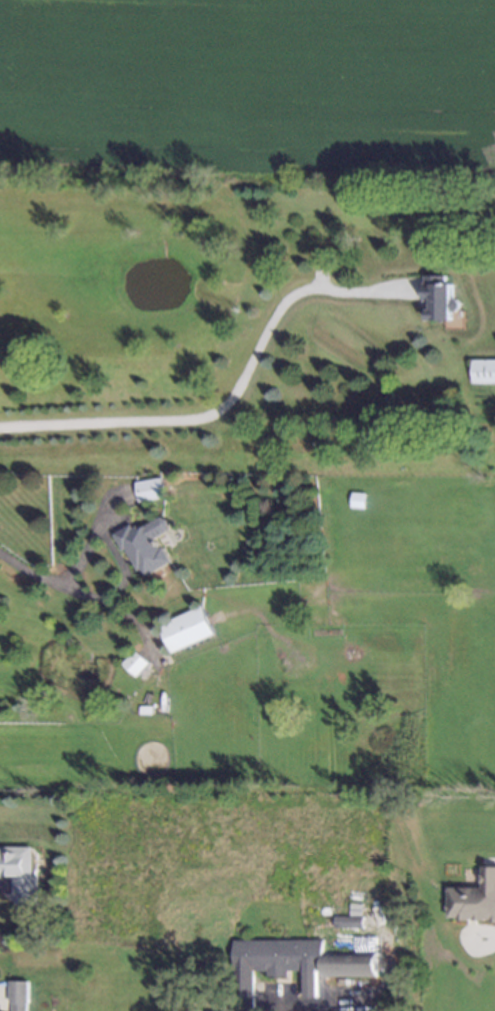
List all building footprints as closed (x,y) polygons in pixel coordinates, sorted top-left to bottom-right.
[(423,320),(423,300),(419,300),(420,282),(422,282),(422,274),(440,274),(440,283),(448,283),(447,320),(423,320)] [(474,358),(494,358),(494,380),(474,380),(474,358)] [(134,483),(157,478),(159,495),(137,498),(134,483)] [(349,491),(362,493),(360,507),(347,506),(349,491)] [(143,565),(140,558),(136,560),(129,546),(123,548),(115,532),(134,523),(136,527),(140,525),(142,529),(153,524),(161,541),(164,539),(170,551),(143,565)] [(155,623),(198,605),(209,632),(167,652),(155,623)] [(117,662),(130,648),(143,660),(131,675),(117,662)] [(135,705),(147,705),(147,713),(135,713),(135,705)] [(10,874),(0,874),(0,851),(23,851),(23,873),(29,873),(29,891),(10,891),(10,874)] [(480,867),(494,866),(494,921),(489,921),(489,917),(480,917),(480,919),(471,919),(471,915),(465,915),(465,919),(456,919),(456,916),(446,916),(447,887),(457,887),(460,891),(460,894),(476,894),(476,892),(478,890),(480,891),(480,867)] [(334,916),(334,926),(361,927),(362,915),(355,915),(355,910),(349,910),(349,916),(334,916)] [(312,995),(300,995),(301,967),(282,967),(282,973),(265,973),(265,968),(252,968),(251,1006),(233,1006),(235,937),(317,939),(316,968),(312,967),(312,995)] [(321,976),(321,949),(372,950),(372,977),(321,976)] [(25,982),(24,1010),(7,1010),(8,981),(25,982)]
